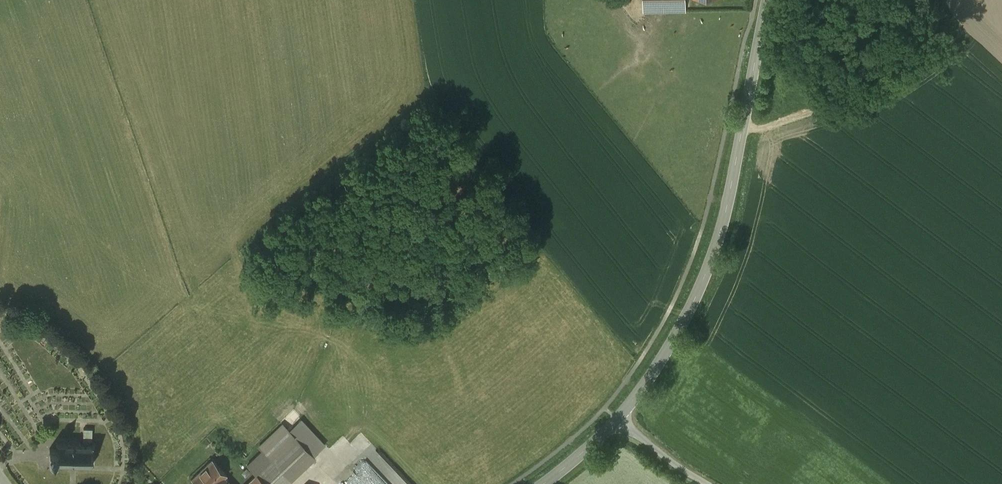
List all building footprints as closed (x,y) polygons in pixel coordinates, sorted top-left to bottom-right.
[(644,12),(686,12),(686,0),(644,0),(644,12)] [(315,458),(283,424),(259,447),(263,450),(247,465),(256,475),(246,483),(288,483),(315,458)] [(92,463),(92,464),(94,463),(93,461),(93,445),(95,444),(93,443),(92,444),(90,444),(90,440),(92,440),(93,428),(84,428),(83,440),(84,440),(84,444),(81,444),(81,442),(79,442),(79,444),(70,444),(70,442),(69,441),(68,444),(59,443),(57,442),(56,443),(58,445),(58,448),(50,448),(50,456),(58,456),(58,460),(56,462),(57,463),(59,461),(68,462),(68,464),(69,464),(69,462),(78,462),(78,464),(80,464),(80,462),(92,463)] [(227,474),(213,459),(192,478),(197,483),(231,483),(224,477),(227,474)]
